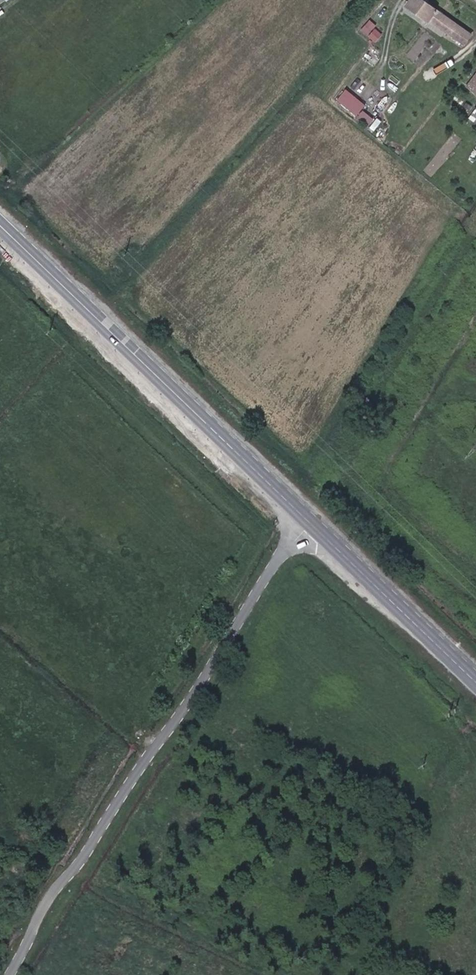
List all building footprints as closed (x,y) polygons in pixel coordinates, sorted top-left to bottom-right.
[(419,0),(412,0),(408,6),(465,47),(471,37),(419,0)] [(362,30),(379,41),(386,30),(369,19),(362,30)] [(338,100),(359,115),(368,102),(347,87),(338,100)] [(364,109),(359,116),(370,125),(376,117),(364,109)]
